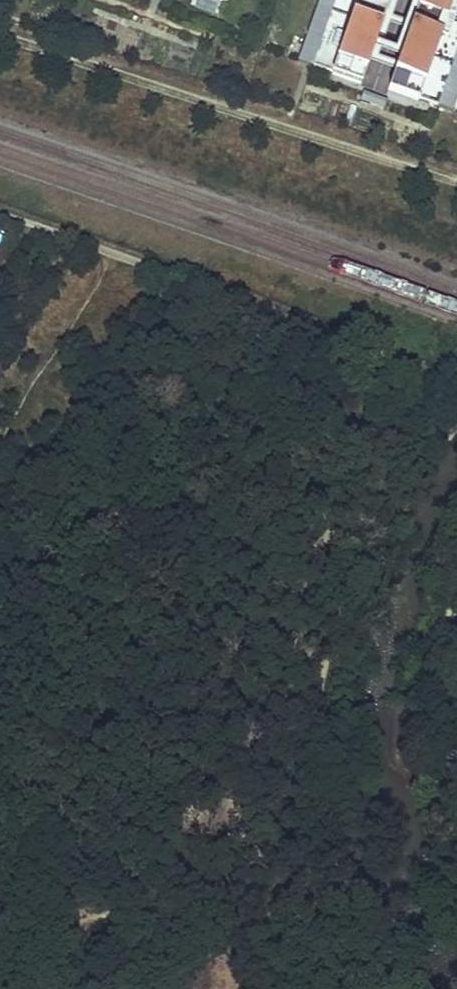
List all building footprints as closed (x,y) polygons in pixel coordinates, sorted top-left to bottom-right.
[(301,62),(366,84),(395,0),(322,0),(301,62)] [(394,88),(453,109),(456,98),(456,0),(425,0),(394,88)]
